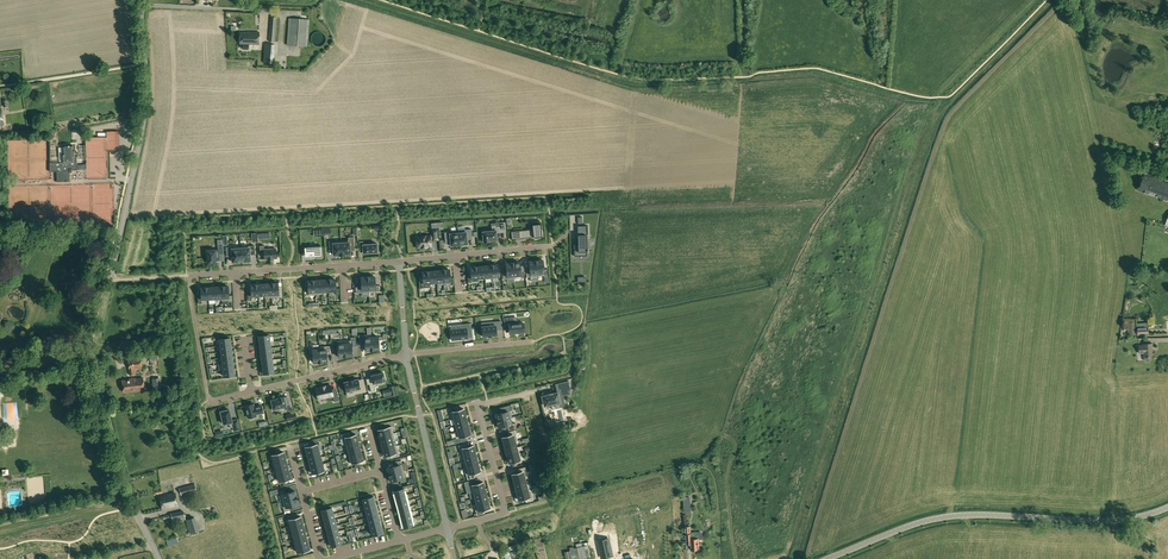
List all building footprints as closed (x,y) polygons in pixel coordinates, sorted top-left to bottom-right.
[(268,41),(275,41),(277,17),(270,17),(268,41)] [(287,45),(307,46),(309,19),(289,18),(287,45)] [(311,38),(311,40),(311,42),(313,44),(314,45),(316,46),(317,46),(319,46),(321,46),(323,45),(324,43),(325,42),(326,40),(326,38),(325,36),(324,35),(323,33),(322,32),(320,31),(318,31),(316,32),(314,32),(313,33),(312,35),(311,37),(311,38)] [(241,32),(240,44),(243,44),(243,49),(248,49),(248,44),(259,44),(259,32),(249,32),(241,32)] [(259,62),(266,63),(271,63),(273,63),(274,45),(265,44),(264,57),(260,57),(259,62)] [(64,153),(62,153),(63,161),(63,162),(77,161),(77,160),(76,156),(74,156),(73,144),(63,145),(64,153)] [(63,161),(53,162),(54,171),(57,170),(58,181),(70,180),(70,170),(78,169),(77,164),(77,160),(77,161),(63,162),(63,161)] [(1144,175),(1139,190),(1145,192),(1144,193),(1145,193),(1145,192),(1148,193),(1148,194),(1149,194),(1150,191),(1157,194),(1156,197),(1157,197),(1157,196),(1167,200),(1167,201),(1167,200),(1167,184),(1144,175)] [(533,229),(522,230),(523,238),(541,236),(540,221),(532,222),(533,229)] [(492,231),(483,231),(484,242),(489,241),(489,240),(497,240),(496,233),(506,232),(505,222),(491,223),(492,231)] [(432,235),(416,236),(417,248),(421,247),(421,248),(427,247),(431,246),(431,240),(433,240),(438,239),(437,229),(432,229),(432,235)] [(471,229),(458,230),(459,244),(463,244),(463,245),(468,245),(467,239),(467,236),(472,235),(471,229)] [(458,231),(444,232),(445,240),(450,240),(451,246),(456,246),(456,245),(459,244),(458,230),(458,231)] [(578,246),(574,246),(574,256),(587,256),(587,251),(588,251),(587,240),(586,240),(586,235),(578,235),(578,246)] [(348,240),(341,240),(342,255),(345,254),(350,254),(350,249),(355,249),(354,237),(348,237),(348,240)] [(218,249),(207,250),(208,264),(216,263),(216,260),(219,260),(219,254),(223,254),(223,240),(222,240),(222,244),(218,245),(218,249)] [(333,241),(329,241),(330,248),(333,248),(334,255),(339,255),(342,255),(341,240),(341,241),(333,241)] [(363,241),(359,241),(360,248),(363,248),(363,253),(364,253),(369,253),(372,253),(372,252),(377,252),(378,252),(377,250),(379,250),(378,245),(377,245),(377,244),(377,243),(363,244),(363,241)] [(255,245),(240,246),(241,261),(244,260),(244,261),(250,261),(250,255),(255,255),(255,245)] [(264,245),(259,245),(260,253),(264,253),(264,258),(268,258),(269,260),(272,259),(272,258),(277,258),(276,249),(272,249),(272,248),(264,248),(264,245)] [(240,246),(226,247),(227,257),(232,256),(232,262),(238,262),(238,261),(241,261),(240,246)] [(308,247),(304,247),(305,250),(305,255),(309,254),(309,256),(320,255),(320,256),(322,255),(321,250),(321,246),(308,246),(308,247)] [(538,260),(536,260),(537,276),(544,275),(544,277),(548,277),(547,269),(544,269),(543,260),(542,260),(542,259),(539,259),(539,260),(538,260)] [(530,270),(526,271),(527,277),(530,277),(537,276),(536,260),(533,261),(529,261),(530,270)] [(515,262),(513,263),(514,277),(521,276),(521,278),(525,277),(524,271),(520,271),(520,262),(515,263),(515,262)] [(506,273),(503,273),(503,279),(507,279),(507,278),(514,277),(513,263),(510,263),(506,264),(506,273)] [(495,264),(490,265),(491,278),(499,277),(498,264),(495,265),(495,264)] [(471,277),(468,277),(468,283),(472,283),(471,281),(479,281),(477,266),(473,267),(470,267),(471,277)] [(447,269),(442,270),(443,283),(451,282),(450,278),(450,269),(447,270),(447,269)] [(425,272),(422,272),(423,281),(424,288),(431,287),(429,271),(425,272)] [(370,276),(368,277),(369,293),(376,292),(379,292),(379,285),(375,286),(375,276),(370,277),(370,276)] [(358,287),(356,287),(356,293),(358,293),(362,293),(362,292),(368,291),(369,293),(368,277),(365,277),(361,277),(361,287),(358,287)] [(332,279),(328,279),(329,292),(336,292),(336,294),(339,294),(339,288),(336,288),(335,279),(332,279)] [(310,281),(307,281),(308,295),(316,295),(315,280),(310,280),(310,281)] [(275,283),(271,283),(272,297),(279,297),(279,298),(282,298),(282,292),(279,292),(278,283),(275,283)] [(251,294),(248,294),(248,300),(252,300),(251,297),(259,297),(258,284),(253,284),(251,285),(251,294)] [(225,286),(221,286),(222,301),(229,300),(229,301),(233,301),(232,295),(229,295),(228,286),(225,286)] [(201,297),(198,297),(198,303),(202,303),(202,301),(209,300),(208,287),(203,287),(204,288),(201,288),(201,297)] [(512,317),(504,318),(505,326),(509,326),(509,333),(524,331),(523,323),(517,323),(517,321),(512,321),(512,317)] [(494,325),(481,327),(482,336),(488,336),(488,337),(493,336),(493,335),(497,335),(496,329),(502,328),(501,321),(494,322),(494,325)] [(1135,322),(1124,322),(1124,329),(1128,329),(1129,335),(1136,334),(1135,322)] [(462,329),(451,330),(452,340),(468,339),(467,331),(471,330),(471,323),(462,324),(462,329)] [(1138,335),(1148,334),(1148,327),(1147,327),(1147,323),(1138,323),(1138,327),(1137,327),(1138,335)] [(364,335),(360,335),(361,341),(364,341),(365,350),(366,350),(366,351),(369,351),(369,350),(370,350),(372,350),(371,334),(364,335)] [(371,334),(372,350),(374,350),(379,349),(378,340),(382,340),(382,337),(378,337),(378,336),(371,337),(371,334)] [(351,340),(344,340),(345,356),(348,356),(352,356),(352,347),(356,346),(355,337),(350,337),(351,340)] [(337,341),(334,341),(334,348),(338,347),(338,357),(339,356),(339,357),(342,357),(342,356),(343,356),(345,356),(344,340),(337,341)] [(1144,357),(1144,360),(1145,361),(1147,362),(1148,362),(1150,361),(1150,359),(1150,357),(1152,356),(1152,348),(1152,343),(1143,344),(1143,345),(1139,345),(1140,353),(1144,353),(1144,357)] [(312,347),(309,347),(309,353),(313,353),(313,362),(314,362),(314,363),(317,363),(317,362),(318,362),(320,362),(319,346),(312,347)] [(326,346),(319,346),(320,362),(323,362),(322,362),(327,361),(327,352),(330,352),(330,346),(326,346)] [(141,357),(128,359),(129,369),(130,370),(130,375),(135,375),(134,369),(142,368),(141,357)] [(373,383),(369,384),(370,392),(374,391),(374,387),(376,386),(375,383),(385,380),(385,381),(385,380),(383,373),(383,372),(383,373),(379,374),(379,373),(376,374),(372,375),(371,375),(371,376),(373,383)] [(160,374),(152,375),(153,389),(161,388),(160,374)] [(143,378),(122,380),(123,392),(144,389),(143,378)] [(348,381),(344,382),(346,391),(355,389),(356,394),(366,391),(364,382),(359,383),(358,379),(354,380),(348,381)] [(568,380),(561,382),(564,396),(570,394),(569,391),(571,390),(568,380)] [(321,387),(315,389),(318,399),(333,396),(334,402),(339,401),(337,391),(333,392),(331,385),(326,386),(325,385),(321,387)] [(549,394),(542,396),(544,405),(551,404),(551,406),(560,404),(559,400),(563,399),(562,391),(553,394),(552,393),(549,393),(549,394)] [(278,398),(271,400),(272,405),(271,405),(272,410),(277,409),(277,408),(284,406),(285,410),(291,408),(289,400),(285,401),(284,396),(278,398)] [(253,403),(245,405),(248,418),(256,416),(256,414),(263,413),(261,405),(257,406),(257,407),(254,408),(253,403)] [(504,412),(495,414),(496,419),(497,421),(512,417),(510,410),(512,410),(511,404),(503,407),(503,408),(504,412)] [(463,408),(450,412),(452,419),(465,415),(463,408)] [(229,409),(220,411),(223,424),(229,423),(230,428),(233,427),(234,431),(240,429),(238,419),(232,420),(229,409)] [(465,415),(452,419),(453,419),(455,425),(467,422),(465,415)] [(512,417),(497,421),(497,423),(498,423),(498,424),(497,424),(498,427),(499,427),(499,428),(508,425),(509,429),(515,427),(514,424),(513,424),(511,417),(512,417)] [(467,422),(455,425),(456,431),(469,428),(467,422)] [(551,426),(552,431),(566,428),(565,423),(551,426)] [(392,426),(378,430),(380,437),(391,434),(393,433),(392,426)] [(457,438),(454,439),(455,443),(465,441),(464,436),(470,435),(469,428),(456,431),(455,431),(457,438)] [(508,435),(502,437),(504,444),(518,440),(515,430),(507,432),(508,435)] [(349,432),(341,434),(344,445),(358,441),(356,434),(350,436),(349,432)] [(391,434),(380,437),(381,443),(395,439),(393,433),(391,434)] [(395,439),(381,443),(383,449),(394,446),(397,445),(394,446),(392,440),(395,439)] [(518,440),(504,444),(505,450),(518,447),(516,447),(515,441),(518,441),(518,440)] [(358,441),(344,445),(345,445),(347,451),(359,447),(358,441)] [(466,443),(458,445),(461,456),(475,452),(473,445),(467,447),(466,443)] [(317,444),(305,447),(307,454),(319,451),(317,444)] [(394,446),(383,449),(385,456),(391,454),(392,458),(399,456),(397,445),(394,446)] [(359,447),(347,451),(349,457),(361,453),(359,447)] [(518,447),(505,450),(507,456),(520,453),(518,447)] [(319,451),(307,454),(309,460),(321,457),(319,451)] [(284,452),(272,455),(274,462),(285,459),(284,452)] [(475,452),(461,456),(463,455),(464,461),(463,462),(477,458),(475,452)] [(361,453),(349,457),(350,464),(363,460),(361,453)] [(520,453),(507,456),(509,463),(521,460),(520,453)] [(321,457),(309,460),(311,467),(322,464),(321,457)] [(477,458),(463,462),(465,468),(478,464),(477,458)] [(285,459),(274,462),(275,468),(287,465),(285,459)] [(396,465),(387,468),(388,472),(389,475),(404,471),(402,464),(401,460),(395,462),(396,465)] [(322,464),(311,467),(312,474),(324,470),(322,464)] [(478,464),(465,468),(467,479),(475,477),(474,473),(480,471),(480,470),(479,466),(478,464)] [(287,465),(275,468),(277,475),(289,472),(287,465)] [(518,472),(512,474),(514,481),(527,477),(525,467),(517,469),(518,472)] [(404,471),(389,475),(389,477),(391,481),(406,477),(404,471)] [(289,472),(277,475),(279,482),(291,478),(289,472)] [(527,477),(514,481),(515,487),(528,484),(526,484),(525,478),(527,477)] [(471,480),(464,482),(466,487),(469,486),(471,492),(485,489),(483,482),(473,485),(471,480)] [(195,484),(179,488),(181,495),(197,491),(195,484)] [(528,484),(515,487),(517,493),(531,490),(531,489),(529,490),(528,484)] [(404,488),(393,491),(395,497),(405,494),(404,488)] [(485,489),(471,492),(471,493),(472,492),(474,498),(486,495),(485,489)] [(285,490),(279,491),(280,495),(279,495),(280,495),(281,500),(281,501),(297,497),(296,495),(295,491),(286,493),(285,490)] [(517,495),(518,499),(519,500),(525,498),(526,502),(533,500),(531,490),(517,493),(517,495)] [(160,496),(163,509),(178,506),(175,493),(160,496)] [(405,494),(395,497),(396,503),(407,500),(405,494)] [(486,495),(474,498),(476,504),(474,504),(474,505),(488,501),(486,495)] [(373,496),(363,499),(364,505),(375,503),(373,496)] [(297,497),(281,501),(283,508),(284,512),(290,510),(289,507),(294,505),(298,504),(297,500),(297,497)] [(407,500),(396,503),(398,509),(408,506),(407,500)] [(488,501),(474,505),(477,515),(484,513),(483,510),(490,508),(488,501)] [(375,503),(364,505),(366,511),(376,509),(375,503)] [(408,506),(398,509),(400,515),(410,512),(408,506)] [(332,507),(321,510),(323,516),(333,513),(332,507)] [(376,509),(366,511),(367,517),(378,515),(376,509)] [(184,512),(171,514),(173,522),(185,520),(184,512)] [(410,512),(400,515),(401,521),(412,518),(410,512)] [(333,513),(323,516),(325,522),(335,519),(333,513)] [(378,515),(367,517),(369,523),(379,521),(378,515)] [(301,516),(289,519),(291,526),(302,523),(301,516)] [(194,517),(186,520),(190,534),(198,531),(194,517)] [(412,518),(401,521),(403,527),(413,524),(412,518)] [(335,519),(325,522),(326,528),(337,525),(335,519)] [(379,521),(369,523),(371,529),(381,527),(379,521)] [(302,523),(291,526),(293,533),(304,530),(302,523)] [(337,525),(326,528),(328,534),(338,531),(337,525)] [(691,526),(685,527),(686,544),(691,544),(691,550),(699,549),(699,539),(702,539),(701,532),(691,532),(691,526)] [(381,527),(371,529),(372,535),(383,533),(381,527)] [(304,530),(293,533),(294,539),(306,536),(304,530)] [(338,531),(328,534),(329,540),(340,537),(338,531)] [(306,536),(294,539),(296,546),(308,543),(306,536)] [(340,537),(329,540),(331,546),(341,543),(340,537)] [(166,541),(168,546),(178,543),(177,538),(166,541)] [(613,556),(609,539),(598,541),(602,558),(613,556)] [(308,543),(296,546),(298,553),(309,550),(308,543)] [(566,558),(572,558),(571,555),(575,554),(576,558),(581,558),(590,557),(588,548),(586,549),(585,546),(574,548),(573,547),(570,548),(570,551),(565,552),(566,558)] [(514,551),(511,552),(512,558),(515,558),(519,557),(518,550),(514,551)]
